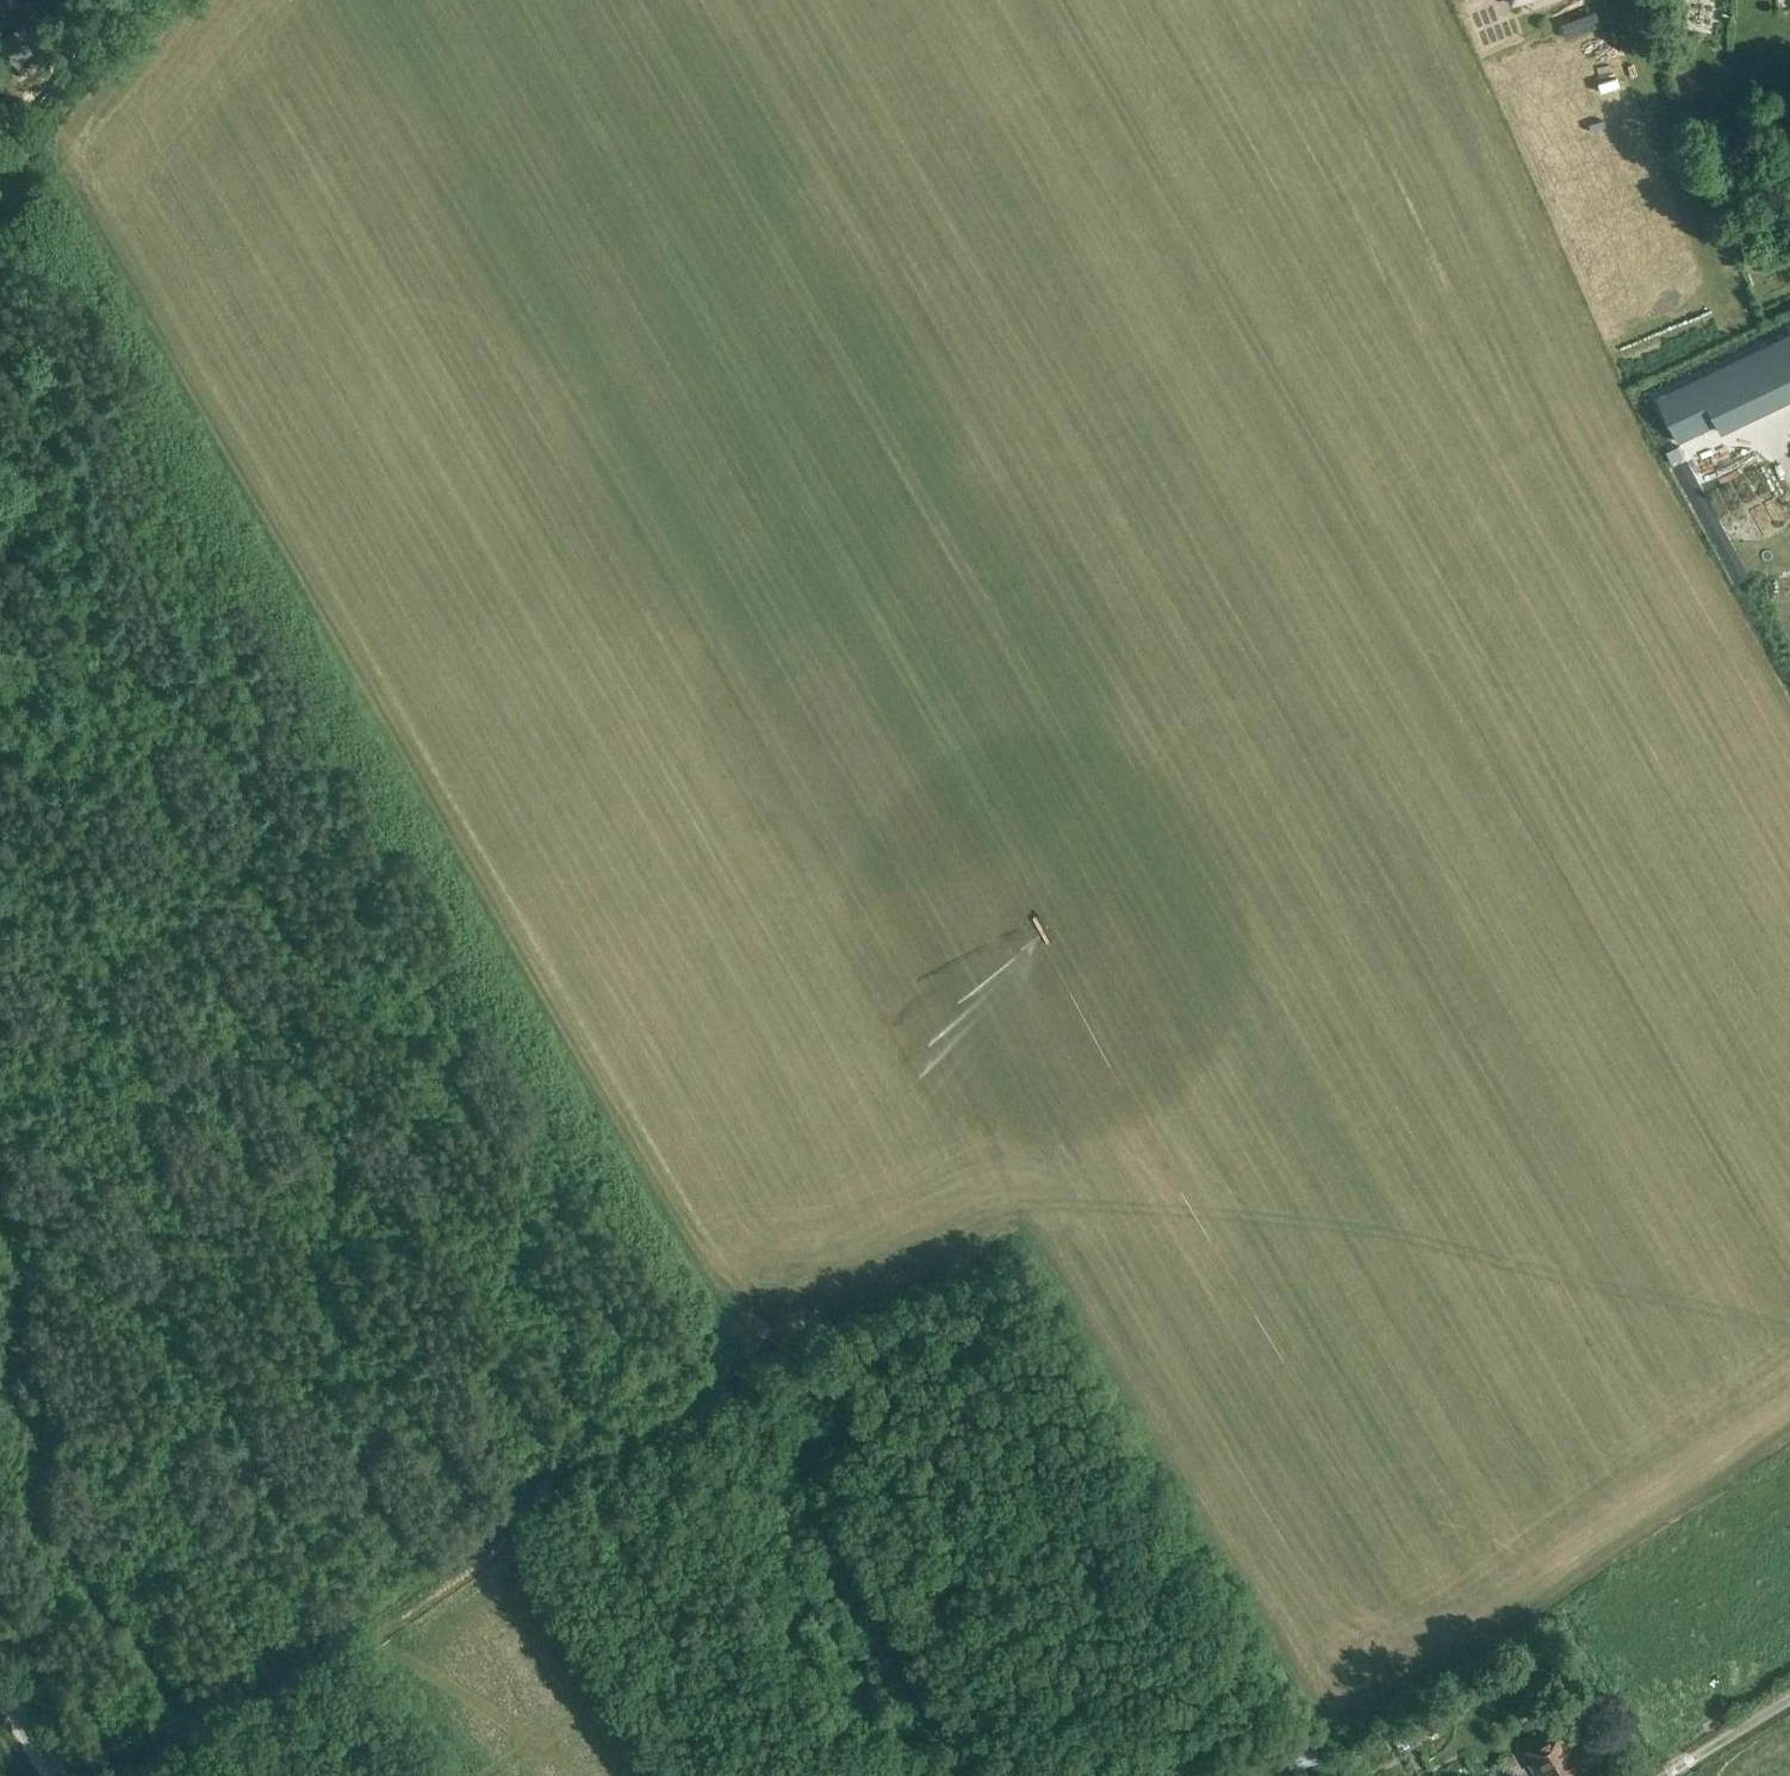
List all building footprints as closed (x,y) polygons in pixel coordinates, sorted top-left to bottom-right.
[(57,18),(74,0),(38,0),(57,18)] [(1721,432),(1789,399),(1789,334),(1657,398),(1678,442),(1717,423),(1721,432)] [(1737,439),(1746,508),(1789,502),(1789,432),(1737,439)] [(1722,467),(1736,466),(1735,444),(1720,444),(1722,467)] [(1523,1746),(1542,1775),(1573,1775),(1608,1753),(1595,1733),(1579,1744),(1564,1720),(1523,1746)] [(1478,1775),(1503,1775),(1495,1761),(1475,1771),(1478,1775)]
